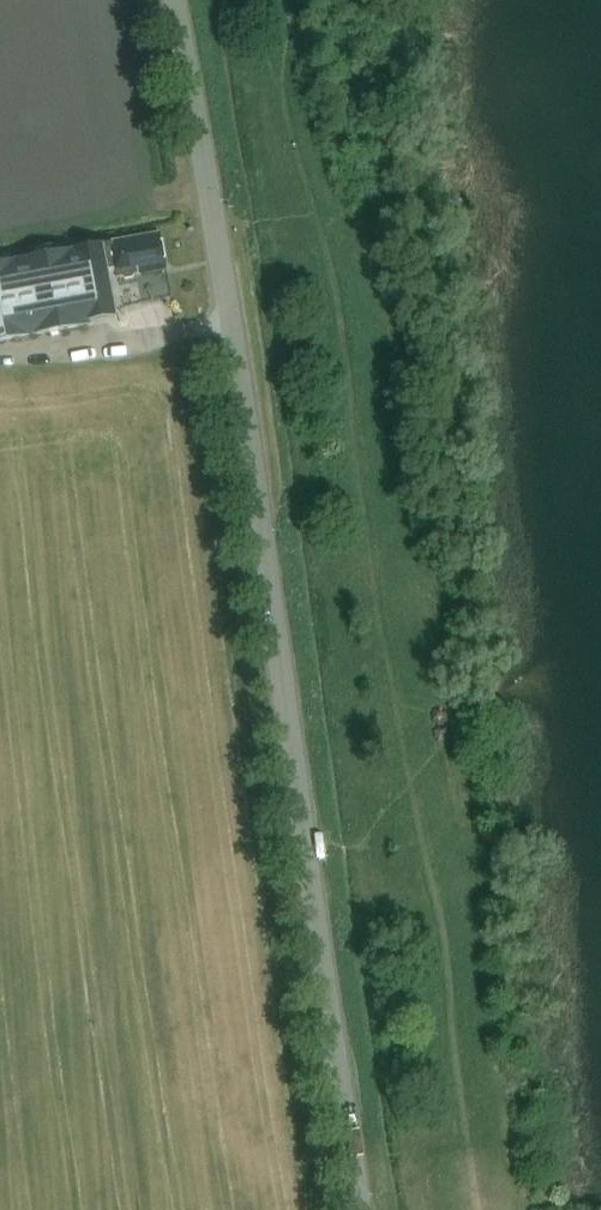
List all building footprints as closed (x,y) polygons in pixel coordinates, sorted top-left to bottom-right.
[(0,264),(0,342),(90,325),(89,320),(116,315),(115,309),(111,289),(107,271),(115,270),(117,279),(122,278),(125,280),(134,279),(135,276),(167,270),(160,234),(64,252),(65,253),(22,261),(22,260),(0,264)]
